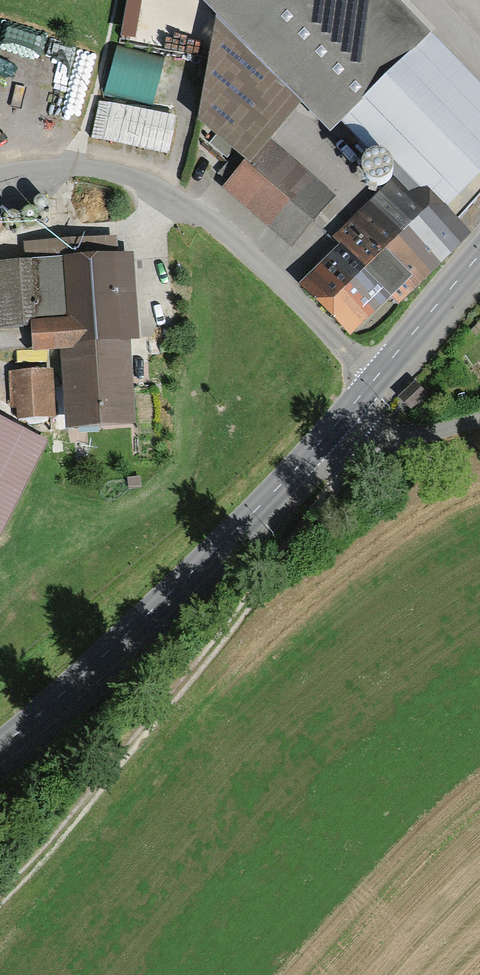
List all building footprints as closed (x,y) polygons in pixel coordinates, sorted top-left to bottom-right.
[(390,0),(202,0),(330,130),(426,36),(390,0)] [(246,169),(227,192),(289,247),(333,198),(269,141),(298,110),(215,28),(193,122),(246,169)] [(430,47),(348,131),(402,183),(300,287),(350,335),(389,295),(398,304),(464,236),(439,211),(479,169),(479,96),(430,47)] [(167,120),(106,106),(97,143),(159,157),(167,120)] [(0,265),(0,333),(31,331),(32,351),(65,349),(70,422),(127,418),(121,335),(135,334),(130,256),(110,258),(109,236),(24,242),(26,263),(0,265)] [(52,375),(13,376),(14,418),(53,416),(52,375)] [(415,383),(401,401),(405,405),(412,411),(427,393),(415,383)] [(6,497),(0,508),(0,534),(41,449),(0,431),(0,494),(6,497)]
